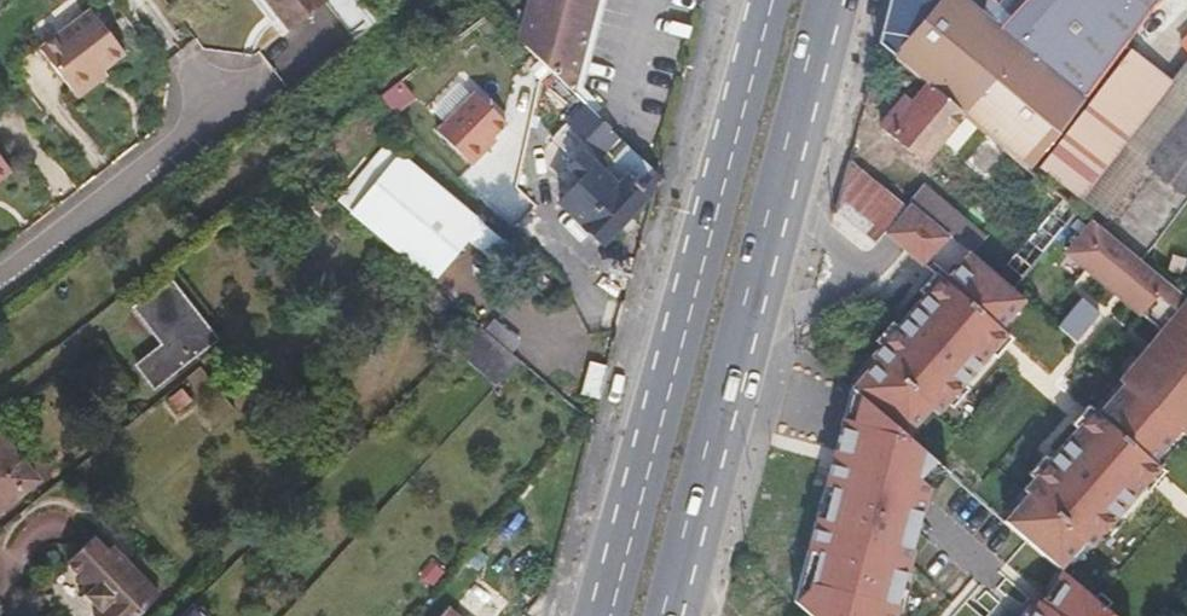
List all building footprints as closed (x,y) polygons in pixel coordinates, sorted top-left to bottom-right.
[(327,0),(265,0),(288,30),(327,0)] [(517,39),(553,73),(571,91),(595,0),(527,0),(517,39)] [(1154,6),(1127,42),(1142,54),(1169,19),(1186,3),(1186,0),(1160,0),(1154,6)] [(124,54),(91,10),(40,49),(77,98),(98,82),(94,77),(101,72),(124,54)] [(1130,49),(1039,166),(1081,199),(1172,82),(1130,49)] [(105,76),(101,72),(94,77),(98,82),(105,76)] [(475,90),(437,130),(472,163),(487,148),(484,145),(507,120),(475,90)] [(644,190),(659,175),(584,103),(550,138),(585,172),(557,201),(601,242),(648,193),(644,190)] [(1144,164),(1186,197),(1186,109),(1144,164)] [(493,135),(484,145),(487,148),(496,137),(493,135)] [(501,240),(386,141),(336,200),(433,281),(466,240),(486,256),(501,240)] [(0,154),(0,171),(8,165),(0,154)] [(910,201),(895,192),(850,157),(834,212),(869,239),(873,243),(884,230),(910,201)] [(8,165),(0,171),(0,179),(12,170),(8,165)] [(919,259),(922,262),(933,271),(939,276),(965,250),(947,235),(918,208),(910,201),(884,230),(894,238),(907,249),(919,259)] [(1175,428),(1181,432),(1186,425),(1186,297),(1142,260),(1094,220),(1069,249),(1086,264),(1091,268),(1094,271),(1129,301),(1159,325),(1145,342),(1143,345),(1140,349),(1117,378),(1123,382),(1175,428)] [(965,250),(939,276),(930,286),(924,293),(917,303),(896,326),(881,344),(871,356),(875,359),(851,388),(904,434),(929,405),(936,411),(946,399),(961,381),(989,348),(995,341),(1004,331),(997,325),(1021,296),(1013,290),(982,264),(969,253),(965,250)] [(918,288),(924,293),(930,286),(939,276),(933,271),(918,288)] [(153,387),(216,339),(170,279),(134,307),(163,344),(137,364),(153,387)] [(1075,341),(1098,313),(1080,297),(1055,325),(1075,341)] [(493,318),(484,329),(512,352),(521,342),(493,318)] [(881,344),(896,326),(891,321),(875,339),(881,344)] [(478,326),(456,346),(498,382),(518,360),(478,326)] [(1009,336),(1004,331),(995,341),(989,348),(995,353),(1009,336)] [(589,361),(580,393),(597,399),(606,366),(589,361)] [(967,386),(961,381),(946,399),(951,404),(967,386)] [(1151,456),(1175,428),(1123,382),(1098,411),(1092,406),(1083,417),(1078,423),(1053,453),(1050,456),(1035,474),(1034,474),(1025,486),(1029,489),(1002,519),(1013,528),(1026,540),(1029,543),(1056,565),(1082,535),(1089,541),(1099,530),(1115,512),(1118,508),(1143,479),(1149,472),(1157,462),(1151,456)] [(192,400),(181,387),(168,398),(179,411),(192,400)] [(947,471),(937,462),(904,434),(851,388),(846,407),(838,435),(828,472),(808,548),(794,600),(812,615),(891,615),(906,562),(919,515),(925,495),(926,497),(947,471)] [(1072,419),(1078,423),(1083,417),(1092,406),(1086,401),(1072,419)] [(0,434),(0,510),(37,479),(0,434)] [(1035,474),(1050,456),(1045,451),(1029,469),(1034,474),(1035,474)] [(1163,467),(1157,462),(1149,472),(1143,479),(1148,484),(1161,469),(1163,467)] [(1120,517),(1115,512),(1099,530),(1104,535),(1120,517)] [(112,545),(107,550),(93,535),(66,560),(80,575),(77,579),(88,590),(85,594),(98,609),(92,615),(93,615),(137,615),(160,594),(112,545)] [(433,561),(419,577),(431,586),(444,570),(433,561)] [(1067,575),(1048,600),(1042,595),(1029,615),(1114,615),(1095,599),(1067,575)] [(794,600),(790,615),(812,615),(794,600)] [(193,607),(183,615),(201,615),(193,607)] [(447,607),(439,615),(458,615),(447,607)]
